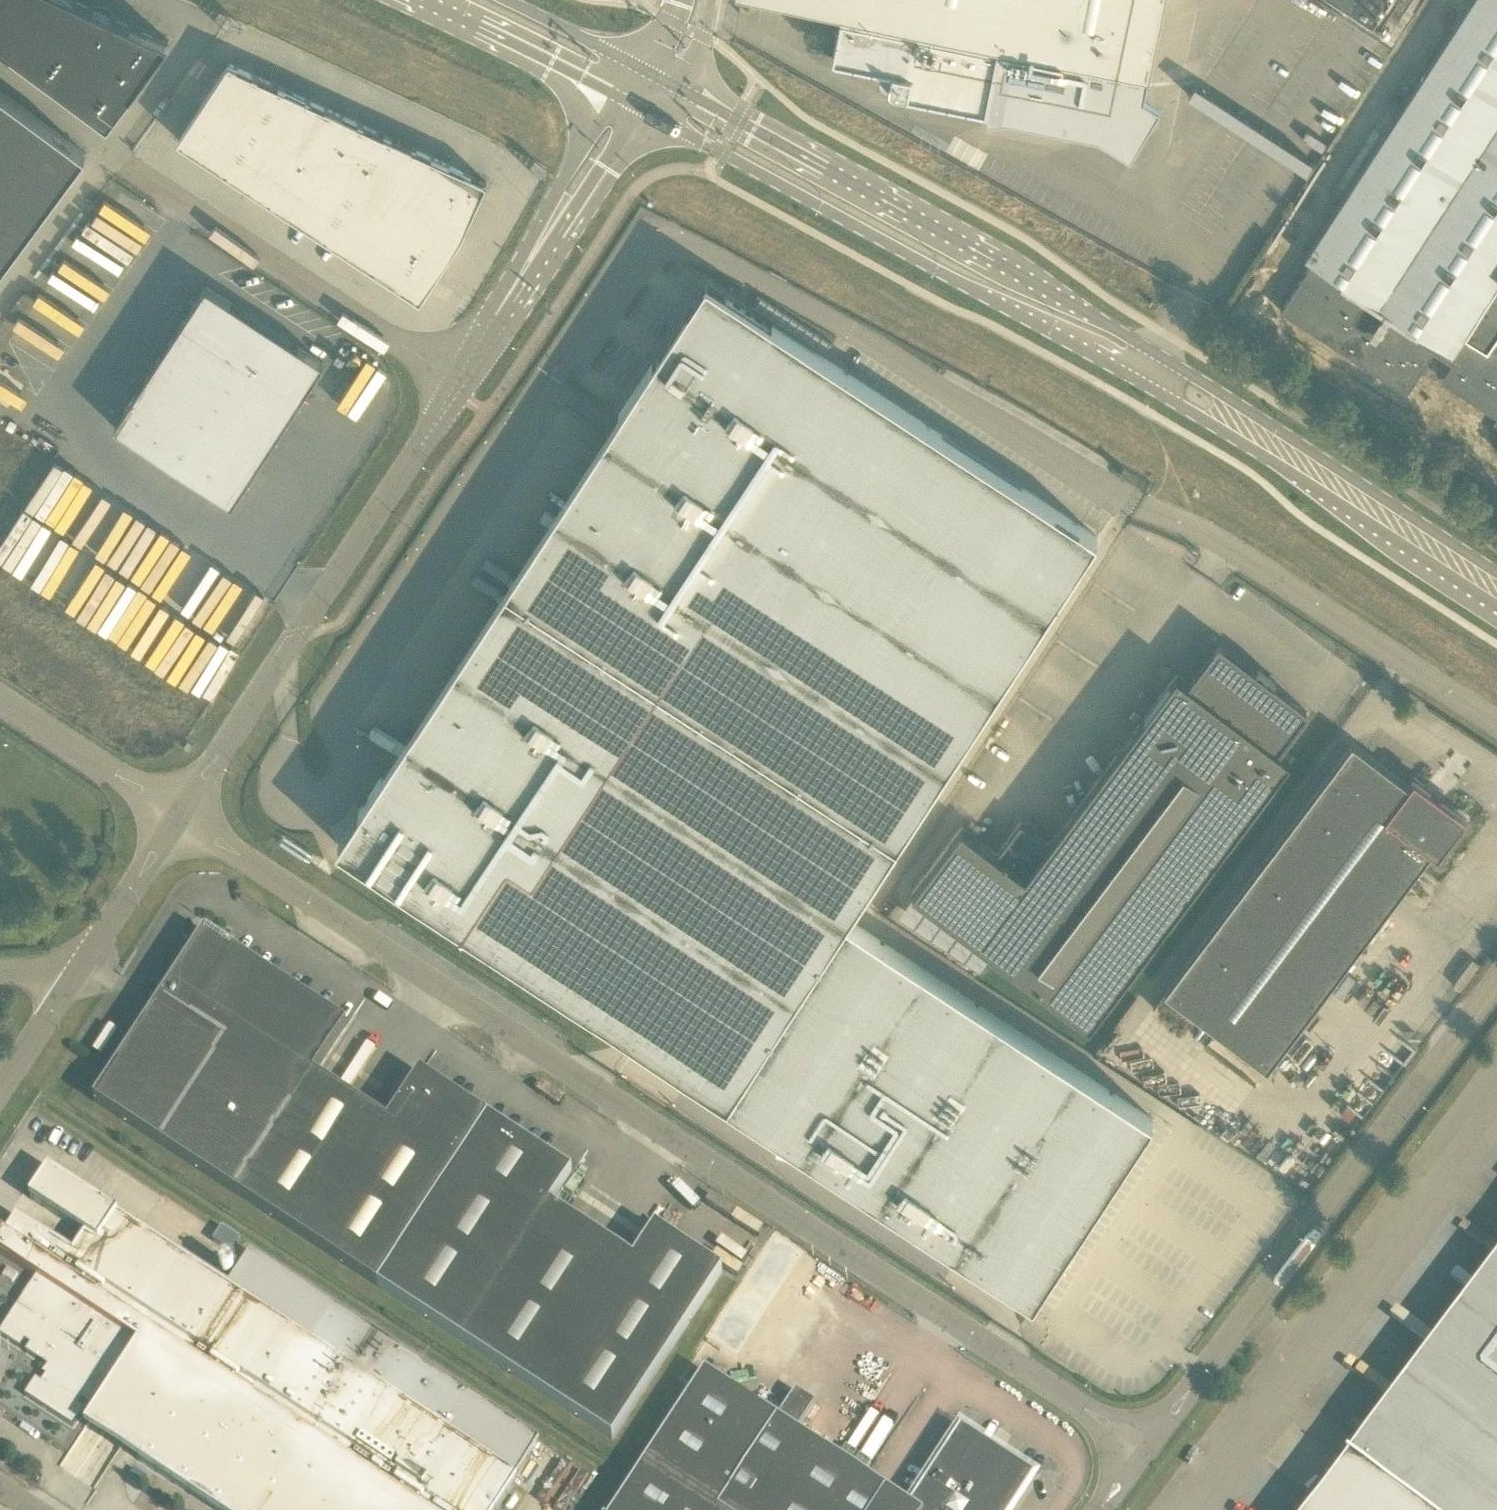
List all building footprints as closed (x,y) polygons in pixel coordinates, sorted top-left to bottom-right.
[(80,0),(0,0),(0,43),(11,51),(109,123),(132,92),(131,92),(169,41),(80,0)] [(1099,135),(1131,155),(1161,106),(1145,96),(1149,76),(1150,76),(1166,0),(777,0),(842,13),(833,58),(882,68),(882,69),(883,70),(881,79),(888,89),(907,93),(907,94),(985,110),(988,111),(989,119),(1006,116),(1099,135)] [(1281,311),(1408,393),(1435,351),(1455,364),(1446,379),(1463,390),(1461,393),(1482,406),(1484,403),(1496,412),(1496,0),(1473,0),(1306,258),(1313,263),(1281,311)] [(1378,27),(1389,9),(1399,15),(1409,0),(1337,0),(1378,27)] [(254,130),(282,87),(229,63),(205,99),(254,130)] [(282,87),(254,130),(302,162),(335,111),(282,87)] [(86,153),(0,90),(0,270),(86,153)] [(205,99),(179,140),(227,171),(254,130),(205,99)] [(388,136),(335,111),(302,162),(350,194),(388,136)] [(275,203),(302,162),(254,130),(227,171),(275,203)] [(350,194),(398,225),(441,160),(388,136),(350,194)] [(487,182),(441,160),(398,225),(448,258),(462,236),(487,182)] [(350,194),(302,162),(275,203),(323,235),(350,194)] [(398,225),(350,194),(323,235),(371,266),(398,225)] [(420,299),(448,258),(398,225),(371,266),(420,299)] [(298,349),(239,310),(231,305),(232,303),(207,286),(114,427),(232,504),(325,363),(299,346),(298,349)] [(771,328),(708,286),(698,302),(696,304),(693,302),(692,302),(686,311),(687,311),(690,313),(661,357),(660,359),(660,361),(659,365),(660,367),(660,369),(653,364),(650,368),(619,415),(382,778),(360,811),(359,812),(359,813),(385,830),(386,831),(366,862),(365,863),(639,1043),(735,1105),(735,1106),(784,1139),(835,1172),(886,1205),(937,1238),(988,1272),(989,1272),(1013,1287),(1034,1301),(1127,1159),(1153,1118),(848,919),(849,917),(1098,537),(773,324),(772,326),(771,328)] [(1090,1026),(1102,1010),(1291,760),(1278,750),(1307,711),(1272,685),(1276,680),(1259,666),(1255,671),(1220,645),(1190,684),(1178,675),(1050,844),(1021,822),(997,854),(962,828),(913,893),(1090,1026)] [(1165,992),(1166,993),(1268,1070),(1429,856),(1439,863),(1472,818),(1442,796),(1440,799),(1428,791),(1431,787),(1414,774),(1407,784),(1353,743),(1165,992)] [(358,818),(357,818),(356,818),(355,818),(354,818),(353,818),(352,818),(351,819),(350,819),(349,819),(348,820),(347,820),(347,821),(346,821),(345,822),(344,822),(344,823),(343,823),(343,824),(342,824),(342,825),(341,826),(341,827),(340,827),(340,828),(340,829),(339,830),(339,831),(339,832),(338,833),(338,834),(338,835),(338,836),(338,837),(338,838),(338,839),(339,839),(339,840),(339,841),(339,842),(340,843),(340,844),(340,845),(341,845),(341,846),(342,847),(342,848),(343,848),(343,849),(344,849),(344,850),(345,850),(346,851),(347,852),(348,852),(349,853),(350,853),(351,853),(352,854),(353,854),(354,854),(355,854),(356,854),(357,854),(358,854),(359,854),(360,854),(361,854),(362,853),(363,853),(364,853),(365,852),(366,852),(366,851),(367,851),(368,850),(369,849),(370,848),(371,847),(371,846),(372,846),(372,845),(373,844),(373,843),(374,842),(374,841),(374,840),(374,839),(375,838),(375,837),(375,836),(375,835),(375,834),(374,833),(374,832),(374,831),(374,830),(373,829),(373,828),(373,827),(372,827),(372,826),(371,826),(371,825),(371,824),(370,824),(369,823),(369,822),(368,822),(367,821),(366,820),(365,820),(364,819),(363,819),(362,819),(361,818),(360,818),(359,818),(358,818)] [(315,1076),(348,1026),(206,933),(95,1102),(613,1441),(723,1272),(656,1228),(634,1261),(551,1207),(573,1174),(421,1074),(388,1124),(315,1076)] [(139,1460),(216,1509),(495,1509),(517,1475),(448,1430),(471,1396),(335,1308),(313,1342),(51,1170),(32,1199),(88,1235),(75,1255),(19,1219),(7,1236),(2,1232),(0,1235),(0,1253),(37,1278),(0,1335),(22,1349),(26,1342),(32,1345),(27,1353),(49,1367),(44,1375),(47,1377),(43,1383),(37,1380),(26,1396),(74,1427),(85,1411),(78,1406),(82,1400),(91,1405),(108,1380),(114,1384),(100,1406),(152,1441),(139,1460)] [(231,1253),(241,1239),(223,1227),(214,1241),(231,1253)] [(1350,1463),(1348,1461),(1348,1462),(1350,1464),(1315,1509),(1496,1509),(1496,1268),(1350,1463)] [(1036,1477),(962,1428),(910,1506),(798,1433),(817,1404),(797,1391),(778,1420),(705,1372),(616,1509),(1014,1509),(1036,1477)]
